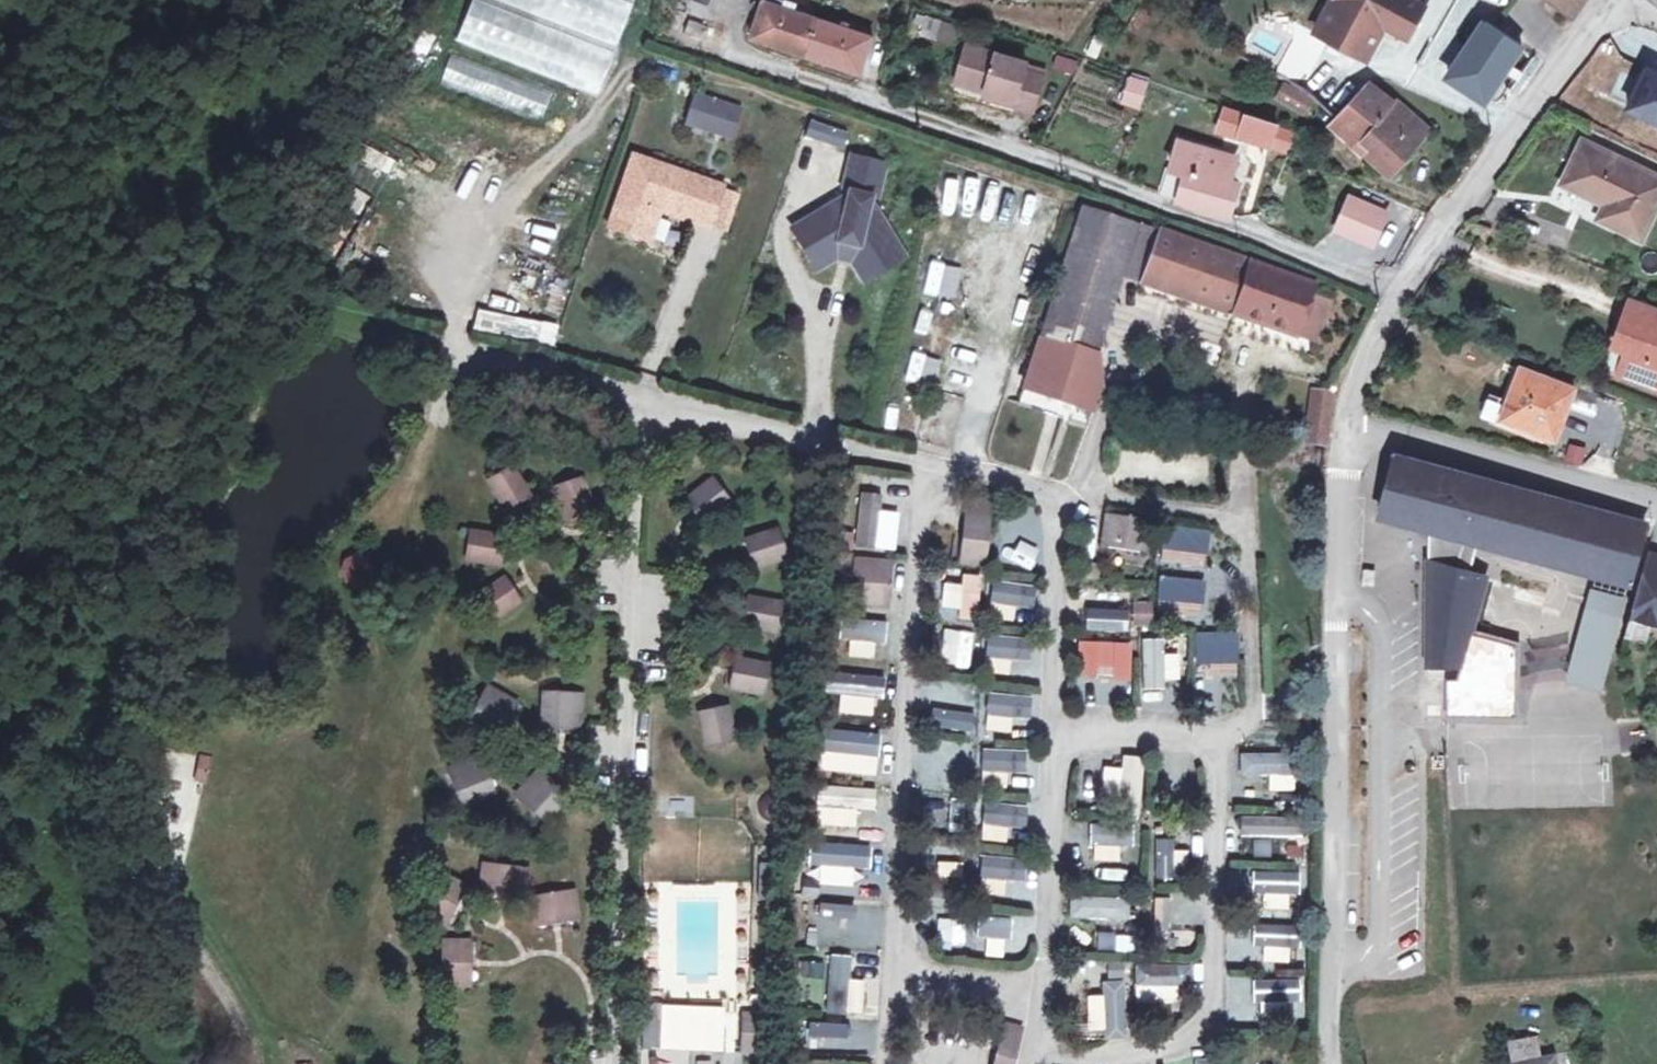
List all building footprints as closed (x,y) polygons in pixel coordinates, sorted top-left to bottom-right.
[(456,45),(601,95),(634,0),(472,0),(456,45)] [(804,55),(817,17),(765,0),(751,37),(804,55)] [(1427,0),(1426,0),(1331,0),(1315,29),(1365,56),(1383,22),(1408,35),(1427,0)] [(1569,10),(1576,0),(1556,0),(1569,10)] [(873,36),(817,17),(804,55),(858,73),(873,36)] [(688,20),(684,35),(704,39),(707,24),(688,20)] [(1517,41),(1495,26),(1477,52),(1498,67),(1517,41)] [(1022,58),(962,44),(955,82),(990,90),(1014,95),(1012,105),(1031,109),(1039,70),(1022,65),(1022,58)] [(1073,75),(1077,61),(1058,55),(1053,68),(1073,75)] [(541,121),(552,95),(457,58),(447,85),(541,121)] [(1149,84),(1134,79),(1127,98),(1141,104),(1149,84)] [(1286,80),(1275,96),(1305,118),(1317,102),(1286,80)] [(1389,100),(1371,82),(1338,116),(1359,145),(1384,170),(1421,121),(1392,97),(1389,100)] [(1014,95),(990,90),(988,99),(1012,105),(1014,95)] [(741,109),(695,92),(684,121),(705,129),(709,117),(734,127),(741,109)] [(1246,115),(1233,110),(1224,128),(1239,134),(1246,115)] [(1278,126),(1246,115),(1239,134),(1268,145),(1278,126)] [(730,138),(734,127),(709,117),(705,129),(730,138)] [(844,149),(849,131),(810,120),(805,138),(844,149)] [(1229,155),(1173,137),(1163,165),(1181,171),(1173,194),(1226,211),(1234,181),(1223,176),(1229,155)] [(1585,143),(1567,183),(1611,201),(1604,220),(1643,236),(1656,206),(1656,172),(1585,143)] [(880,161),(842,152),(833,189),(840,191),(839,194),(781,229),(801,261),(827,245),(852,249),(871,276),(902,255),(864,198),(865,196),(870,198),(880,161)] [(723,187),(635,154),(610,223),(639,236),(640,235),(650,203),(660,207),(708,224),(709,222),(723,188),(723,187)] [(1181,171),(1163,165),(1156,185),(1163,187),(1162,191),(1173,194),(1181,171)] [(960,175),(946,179),(954,213),(969,209),(960,175)] [(738,195),(723,188),(709,222),(726,229),(738,195)] [(1388,212),(1352,195),(1338,226),(1374,243),(1388,212)] [(660,207),(650,203),(640,235),(649,239),(660,207)] [(1156,229),(1083,205),(1040,337),(1095,356),(1122,275),(1141,281),(1156,229)] [(1230,255),(1156,229),(1141,281),(1293,332),(1306,292),(1309,284),(1230,255)] [(852,249),(827,245),(801,261),(807,270),(830,256),(848,260),(862,282),(871,276),(852,249)] [(924,280),(957,283),(960,250),(927,247),(924,280)] [(1329,300),(1306,292),(1293,332),(1316,340),(1329,300)] [(1634,297),(1618,334),(1633,341),(1629,350),(1620,368),(1656,384),(1656,307),(1634,297)] [(476,316),(475,335),(555,339),(556,320),(476,316)] [(1633,341),(1618,334),(1614,343),(1629,350),(1633,341)] [(1095,356),(1040,337),(1018,402),(1087,427),(1103,387),(1087,380),(1095,356)] [(1566,386),(1524,368),(1510,402),(1504,417),(1547,434),(1566,386)] [(1335,393),(1313,391),(1309,441),(1331,442),(1335,393)] [(1504,417),(1510,402),(1491,393),(1481,416),(1500,425),(1504,417)] [(1569,443),(1564,460),(1583,465),(1587,447),(1569,443)] [(1431,522),(1481,536),(1631,578),(1647,522),(1403,454),(1388,510),(1431,522)] [(527,486),(512,465),(490,480),(506,501),(527,486)] [(592,500),(582,477),(558,486),(568,510),(592,500)] [(728,500),(713,480),(692,495),(708,516),(728,500)] [(898,512),(881,512),(881,494),(857,494),(857,550),(898,550),(898,512)] [(962,566),(991,565),(990,500),(961,500),(962,566)] [(1140,546),(1167,549),(1170,526),(1106,519),(1102,552),(1138,557),(1140,546)] [(1431,557),(1473,568),(1481,536),(1431,522),(1431,557)] [(785,554),(777,528),(752,536),(759,562),(785,554)] [(1204,557),(1208,537),(1169,528),(1165,547),(1204,557)] [(498,533),(473,529),(469,555),(494,558),(498,533)] [(1632,614),(1653,620),(1656,621),(1656,552),(1649,550),(1632,614)] [(340,561),(346,585),(375,578),(369,554),(340,561)] [(889,610),(892,559),(852,556),(850,582),(862,583),(861,608),(889,610)] [(1473,568),(1431,557),(1430,660),(1463,660),(1472,628),(1488,572),(1473,568)] [(1376,571),(1365,570),(1363,585),(1375,586),(1376,571)] [(982,581),(943,577),(940,613),(979,617),(982,581)] [(514,602),(501,580),(479,592),(493,616),(514,602)] [(1033,610),(1035,585),(994,582),(991,619),(1014,621),(1015,608),(1033,610)] [(1157,586),(1156,623),(1200,623),(1200,587),(1157,586)] [(1594,588),(1589,605),(1620,613),(1625,596),(1594,588)] [(783,601),(756,597),(752,623),(781,626),(783,601)] [(1153,628),(1152,603),(1130,604),(1131,629),(1153,628)] [(1620,613),(1589,605),(1568,679),(1600,687),(1620,613)] [(1085,634),(1128,633),(1127,610),(1085,610),(1085,634)] [(1653,620),(1632,614),(1626,634),(1647,640),(1653,620)] [(843,620),(843,658),(880,658),(880,620),(843,620)] [(1518,641),(1472,628),(1463,660),(1459,674),(1448,675),(1449,713),(1515,711),(1518,641)] [(975,663),(978,633),(940,629),(937,660),(975,663)] [(989,633),(985,656),(1027,664),(1031,640),(989,633)] [(1219,652),(1220,642),(1199,638),(1193,675),(1232,682),(1237,655),(1219,652)] [(1165,640),(1139,641),(1141,691),(1166,690),(1165,640)] [(1127,665),(1127,641),(1090,641),(1090,665),(1127,665)] [(770,665),(744,659),(738,685),(763,691),(770,665)] [(830,715),(877,720),(883,671),(836,665),(830,715)] [(514,699),(488,686),(471,719),(496,732),(514,699)] [(582,693),(544,692),(543,719),(581,720),(582,693)] [(1012,733),(1012,718),(1030,719),(1031,695),(987,693),(985,731),(1012,733)] [(973,732),(974,712),(932,709),(930,729),(973,732)] [(735,735),(729,710),(704,716),(709,742),(735,735)] [(1438,727),(1438,712),(1404,712),(1404,726),(1438,727)] [(1446,716),(1450,808),(1535,804),(1533,764),(1510,766),(1507,713),(1446,716)] [(877,777),(880,734),(822,730),(819,773),(877,777)] [(980,772),(1025,773),(1025,747),(980,747),(980,772)] [(1239,753),(1239,776),(1268,776),(1268,792),(1293,791),(1293,752),(1239,753)] [(207,784),(212,757),(198,755),(193,781),(207,784)] [(489,792),(475,757),(450,766),(464,802),(489,792)] [(1139,762),(1101,762),(1101,810),(1139,810),(1139,762)] [(564,798),(536,773),(519,792),(546,818),(564,798)] [(649,780),(632,779),(632,792),(648,793),(649,780)] [(856,827),(855,813),(876,813),(876,788),(816,789),(816,828),(856,827)] [(1247,796),(1247,806),(1236,807),(1237,818),(1261,816),(1260,795),(1247,796)] [(984,804),(983,827),(1027,829),(1028,806),(984,804)] [(1237,816),(1237,838),(1297,838),(1297,816),(1237,816)] [(1133,846),(1132,824),(1088,825),(1089,847),(1133,846)] [(984,826),(982,841),(1006,843),(1007,828),(984,826)] [(883,872),(885,849),(824,842),(821,865),(883,872)] [(1154,842),(1150,878),(1183,882),(1187,846),(1154,842)] [(1091,862),(1116,861),(1116,846),(1090,847),(1091,862)] [(981,856),(982,895),(1005,895),(1005,883),(1024,883),(1024,856),(981,856)] [(530,867),(487,861),(483,882),(525,890),(530,867)] [(936,862),(937,880),(962,879),(962,861),(936,862)] [(1071,921),(1128,918),(1125,868),(1096,870),(1097,888),(1069,890),(1071,921)] [(1254,911),(1295,910),(1295,871),(1254,871),(1254,911)] [(461,882),(440,872),(421,911),(442,920),(461,882)] [(578,912),(575,890),(532,895),(535,919),(578,912)] [(1157,898),(1151,924),(1168,927),(1173,901),(1157,898)] [(977,919),(977,938),(1010,938),(1010,918),(977,919)] [(1010,918),(1011,940),(1030,940),(1030,918),(1010,918)] [(1257,963),(1294,963),(1294,926),(1257,926),(1257,963)] [(1133,953),(1135,938),(1115,936),(1113,951),(1133,953)] [(985,939),(983,956),(1003,958),(1005,941),(985,939)] [(466,941),(443,940),(441,984),(466,983),(466,941)] [(851,980),(851,955),(827,955),(826,1016),(864,1016),(865,980),(851,980)] [(797,980),(825,981),(825,962),(798,961),(797,980)] [(1162,1010),(1163,967),(1146,966),(1145,1010),(1162,1010)] [(1302,978),(1257,978),(1257,1008),(1302,1008),(1302,978)] [(1128,1039),(1127,981),(1102,982),(1103,1039),(1128,1039)] [(640,1005),(640,1048),(660,1048),(661,1005),(640,1005)] [(664,1006),(663,1048),(653,1048),(652,1063),(687,1063),(687,1048),(716,1049),(717,1008),(664,1006)] [(759,1011),(744,1011),(743,1048),(757,1049),(759,1011)] [(1087,1040),(1103,1039),(1102,1016),(1086,1017),(1087,1040)] [(1016,1024),(1000,1020),(997,1030),(1015,1032),(1016,1024)] [(1015,1032),(997,1030),(990,1063),(1008,1063),(1015,1032)] [(1546,1042),(1508,1049),(1509,1060),(1510,1063),(1532,1063),(1549,1061),(1547,1052),(1546,1042)]
